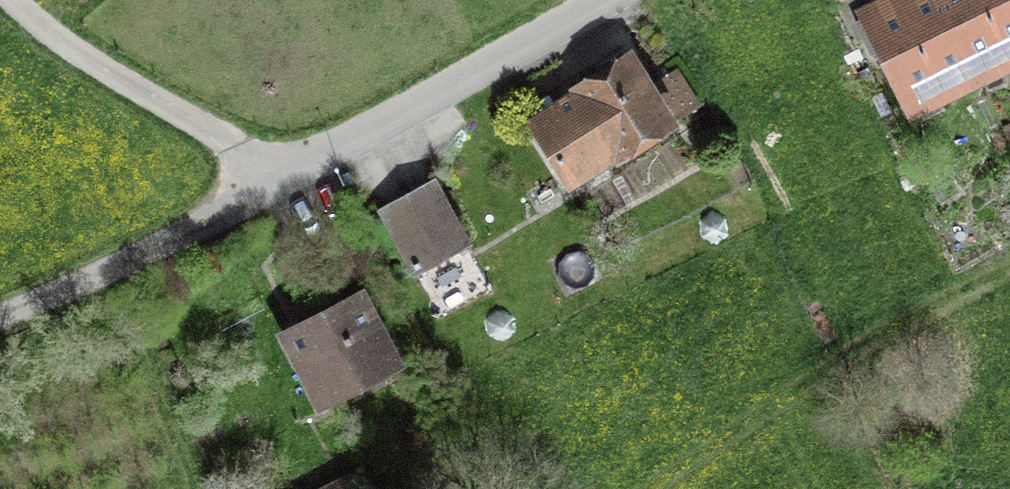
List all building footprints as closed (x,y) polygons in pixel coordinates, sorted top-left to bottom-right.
[(944,0),(860,0),(856,2),(910,113),(982,79),(944,0)] [(982,79),(1009,65),(1009,0),(944,0),(982,79)] [(680,118),(632,42),(618,51),(616,48),(568,78),(572,84),(546,100),(548,104),(528,117),(569,182),(614,154),(616,158),(680,118)] [(455,248),(473,238),(438,172),(376,205),(411,271),(420,267),(431,289),(467,270),(455,248)] [(317,406),(406,359),(364,280),(275,328),(317,406)] [(351,468),(308,488),(361,488),(351,468)]
